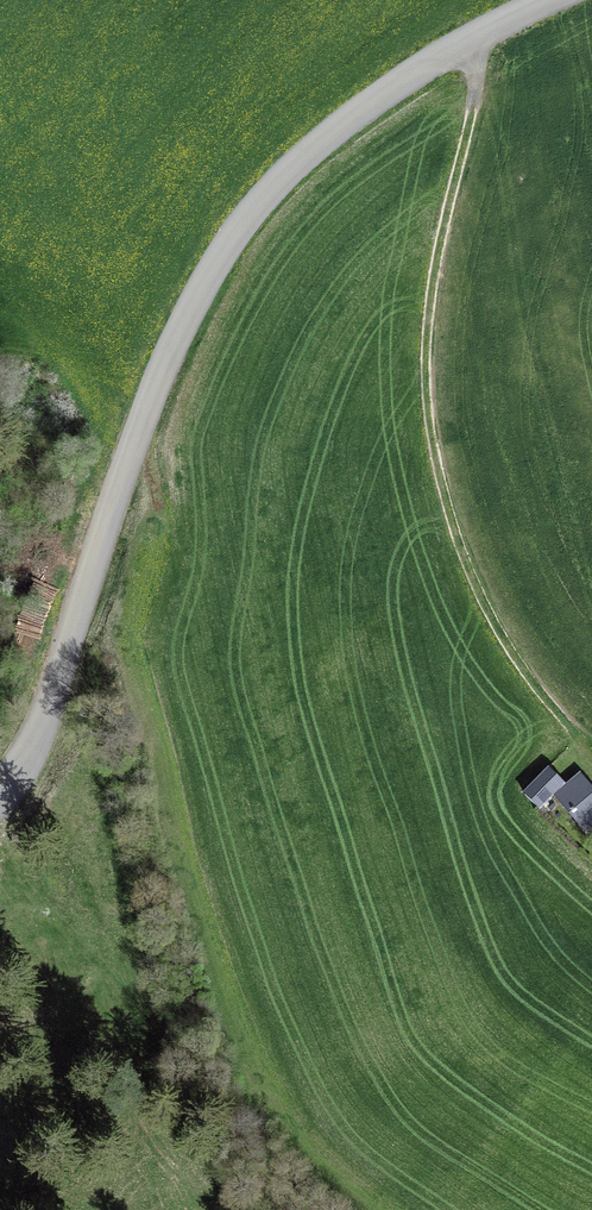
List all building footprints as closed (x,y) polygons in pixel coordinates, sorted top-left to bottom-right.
[(524,795),(539,809),(562,786),(547,771),(524,795)] [(580,776),(557,796),(575,817),(577,810),(585,803),(591,811),(591,790),(580,776)]
